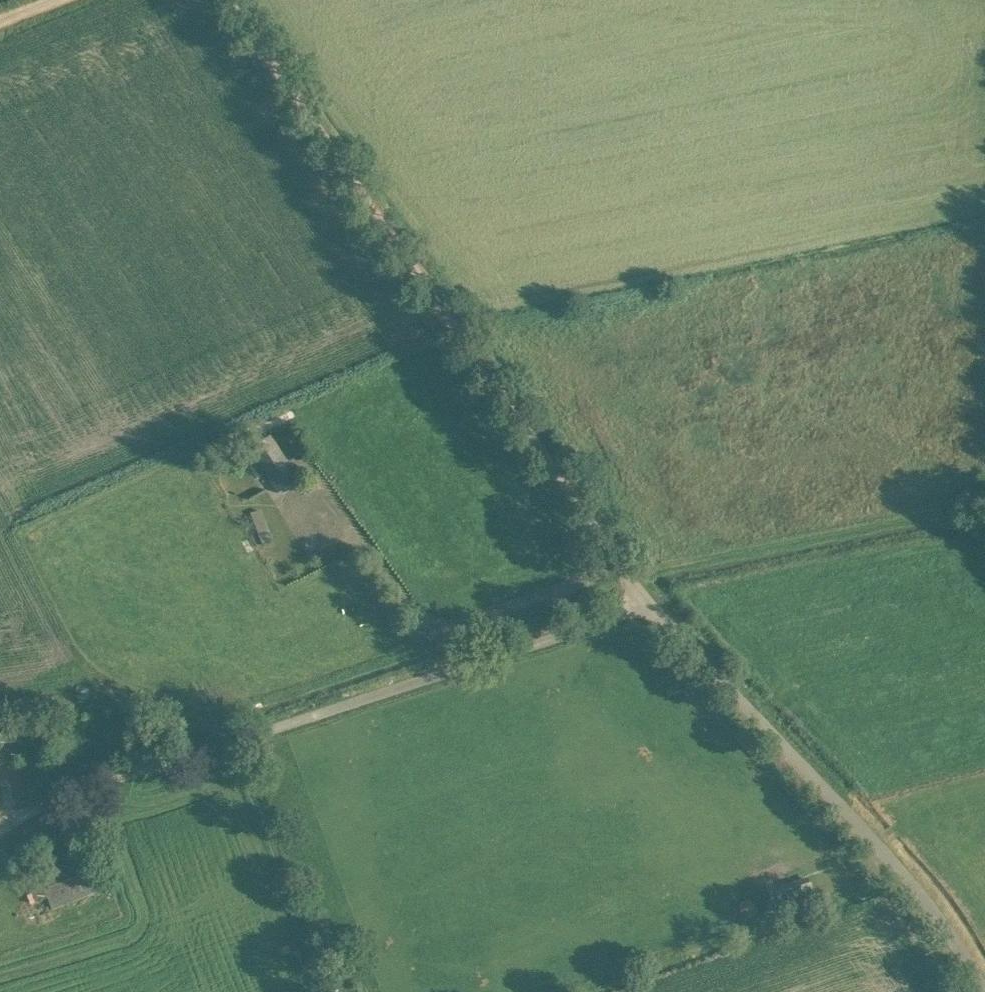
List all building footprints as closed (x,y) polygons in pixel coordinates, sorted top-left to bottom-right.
[(269,437),(250,450),(268,476),(271,480),(278,491),(298,477),(269,437)] [(92,856),(23,878),(32,904),(50,898),(53,907),(103,890),(92,856)]
